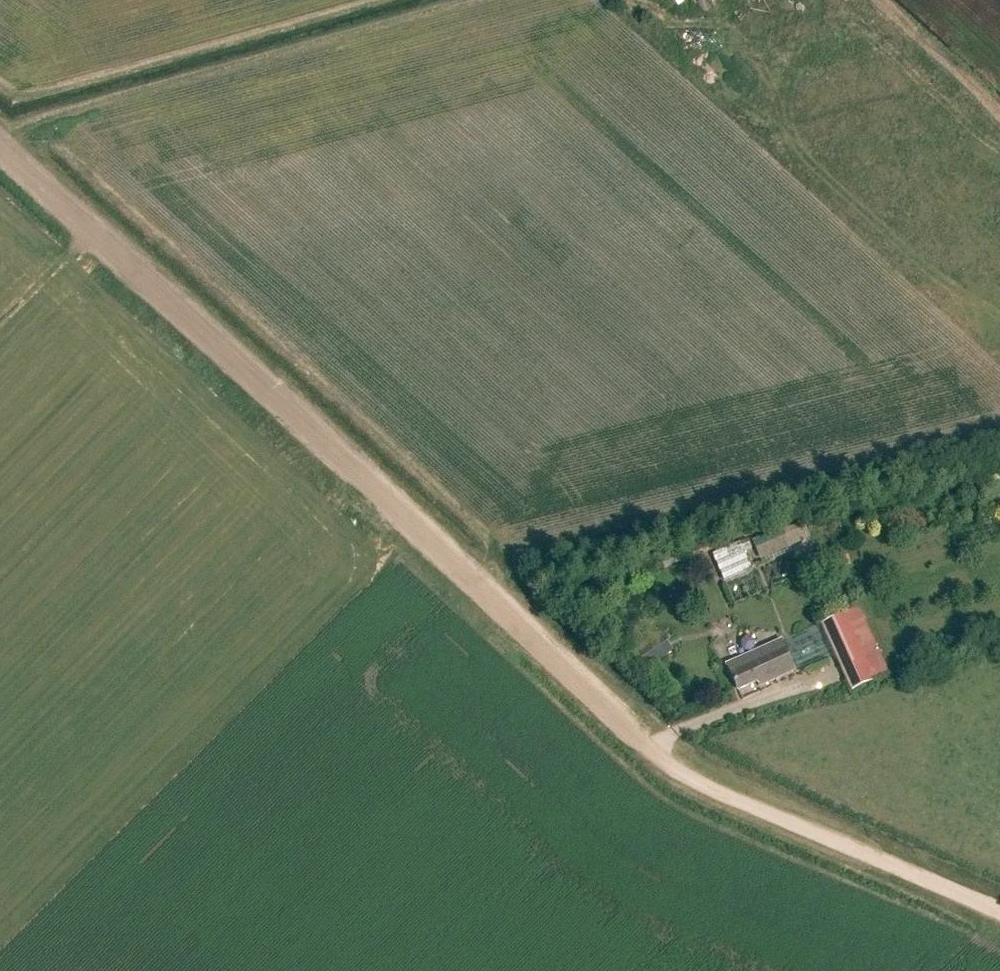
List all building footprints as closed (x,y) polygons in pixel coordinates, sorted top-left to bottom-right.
[(713,554),(725,580),(753,568),(748,557),(756,554),(749,538),(713,554)] [(820,625),(851,692),(875,681),(878,686),(891,680),(859,608),(820,625)] [(645,672),(675,651),(660,631),(631,652),(645,672)] [(782,641),(727,665),(738,691),(758,682),(760,686),(795,671),(782,641)]
